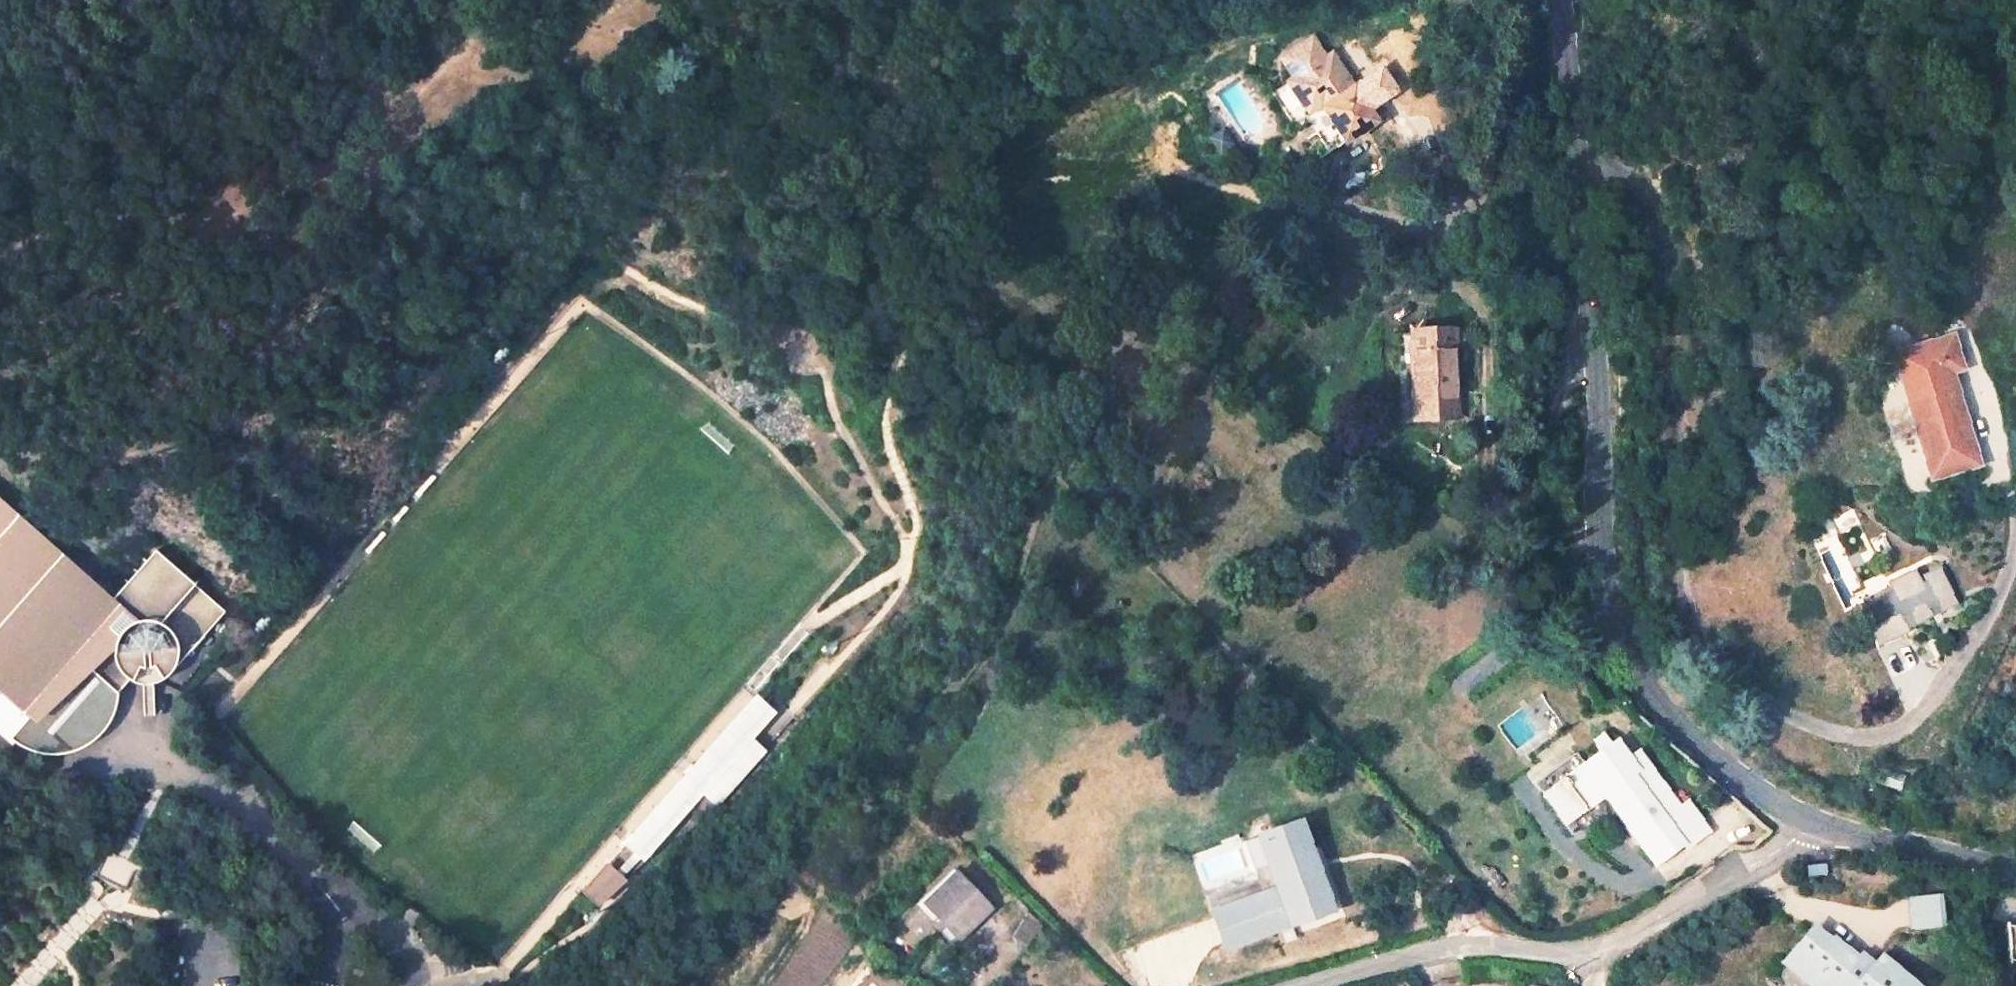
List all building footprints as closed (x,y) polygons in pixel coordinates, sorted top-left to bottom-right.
[(1321,93),(1330,105),(1352,138),(1381,117),(1335,50),(1330,54),(1318,37),(1288,56),(1300,74),(1293,79),(1307,102),(1321,93)] [(1321,93),(1307,102),(1316,115),(1330,105),(1321,93)] [(1964,359),(1954,327),(1896,344),(1930,467),(1980,453),(1953,361),(1964,359)] [(1419,333),(1422,420),(1464,415),(1459,328),(1419,333)] [(0,499),(0,693),(24,715),(3,737),(12,746),(22,752),(25,754),(29,756),(41,759),(53,761),(57,761),(61,761),(69,760),(81,757),(95,749),(102,744),(110,735),(115,729),(119,722),(122,714),(124,706),(125,698),(116,690),(132,673),(135,675),(136,675),(140,676),(143,677),(147,677),(148,677),(151,677),(155,675),(157,675),(164,671),(166,668),(170,664),(172,660),(174,654),(174,651),(216,603),(149,544),(107,594),(0,499)] [(1957,610),(1940,573),(1922,580),(1925,586),(1921,587),(1916,575),(1887,588),(1890,596),(1869,605),(1867,603),(1860,606),(1862,609),(1872,631),(1868,633),(1876,652),(1908,637),(1906,634),(1933,622),(1928,613),(1936,609),(1940,618),(1957,610)] [(1940,618),(1936,609),(1928,613),(1933,622),(1940,618)] [(0,693),(0,735),(3,737),(24,715),(0,693)] [(1681,853),(1707,838),(1691,810),(1680,817),(1650,765),(1640,772),(1632,778),(1621,762),(1628,757),(1617,741),(1560,777),(1566,787),(1549,797),(1565,822),(1603,798),(1611,793),(1641,839),(1634,844),(1649,867),(1678,849),(1681,853)] [(1630,756),(1628,757),(1621,762),(1632,778),(1640,772),(1630,756)] [(1603,798),(1634,844),(1641,839),(1611,793),(1603,798)] [(1204,907),(1217,948),(1331,914),(1301,816),(1238,836),(1248,869),(1259,866),(1265,888),(1204,907)] [(593,906),(619,880),(601,862),(575,888),(593,906)] [(987,909),(953,875),(918,910),(950,945),(987,909)] [(1931,902),(1906,902),(1907,934),(1932,933),(1931,902)] [(1029,913),(1003,941),(1025,955),(1044,929),(1029,913)] [(1805,957),(1823,938),(1806,923),(1788,943),(1805,957)] [(2015,925),(2008,968),(2015,969),(2015,925)] [(1827,985),(1904,985),(1869,958),(1860,970),(1823,938),(1805,957),(1788,943),(1769,964),(1795,985),(1823,985),(1825,984),(1827,985)]
